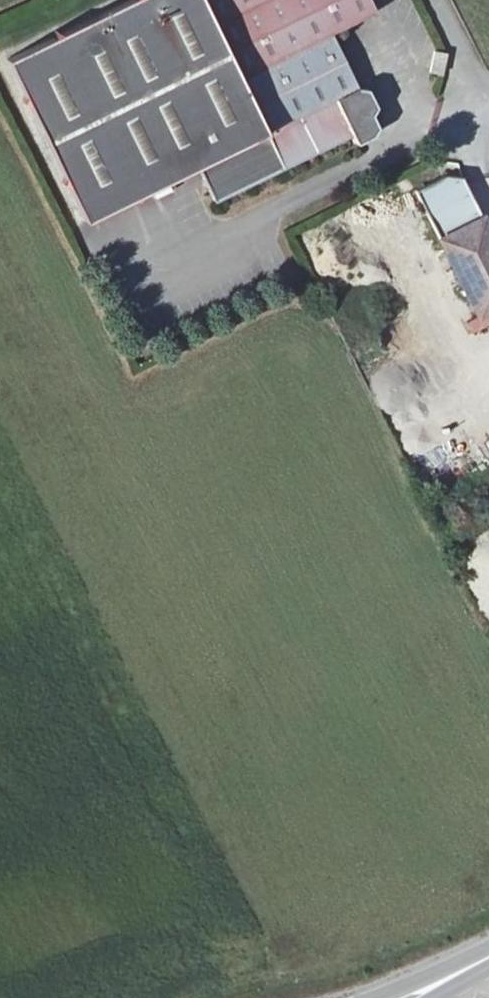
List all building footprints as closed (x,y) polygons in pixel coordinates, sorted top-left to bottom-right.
[(60,32),(54,30),(51,36),(5,58),(23,94),(21,101),(27,104),(62,176),(60,182),(66,185),(84,221),(130,199),(136,200),(139,194),(197,166),(214,201),(352,135),(356,143),(372,135),(377,127),(371,114),(375,107),(367,89),(357,88),(331,33),(376,12),(370,0),(125,0),(60,32)] [(446,53),(434,50),(429,71),(442,74),(446,53)] [(445,175),(414,190),(477,316),(488,310),(488,232),(462,177),(445,175)]
